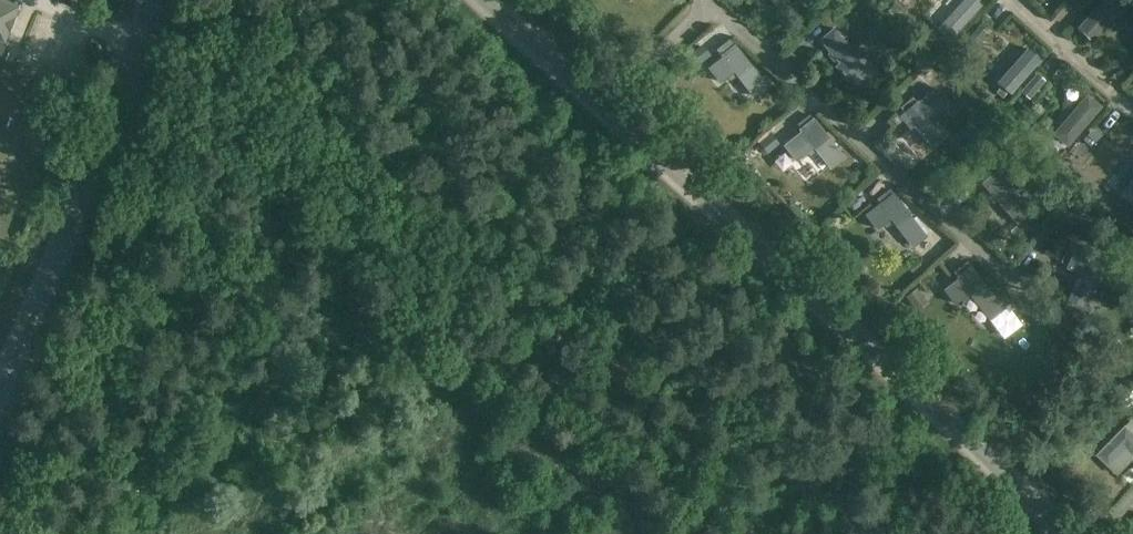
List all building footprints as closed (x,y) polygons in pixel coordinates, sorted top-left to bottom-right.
[(860,5),(866,10),(872,5),(867,0),(865,0),(860,5)] [(1128,2),(1126,0),(1103,0),(1078,27),(1093,41),(1128,2)] [(6,35),(15,14),(11,6),(0,1),(0,38),(6,35)] [(820,17),(830,27),(841,15),(832,6),(820,17)] [(834,26),(818,38),(838,62),(834,65),(847,81),(885,49),(873,34),(861,45),(860,44),(853,49),(834,26)] [(984,34),(976,27),(970,34),(978,41),(984,34)] [(724,56),(709,68),(720,82),(734,71),(753,95),(770,82),(764,74),(761,77),(734,43),(721,53),(724,56)] [(702,44),(691,52),(698,63),(709,54),(702,44)] [(998,82),(1011,94),(1041,60),(1028,48),(998,82)] [(1027,85),(1036,91),(1042,83),(1033,77),(1027,85)] [(912,95),(899,106),(903,111),(908,118),(905,120),(911,126),(913,124),(932,146),(947,134),(933,117),(950,103),(935,85),(918,100),(917,99),(916,99),(912,95)] [(1088,94),(1053,134),(1068,146),(1103,107),(1088,94)] [(802,131),(784,145),(796,161),(814,147),(829,165),(843,155),(837,147),(840,145),(833,136),(830,139),(813,117),(799,128),(802,131)] [(1084,136),(1095,145),(1101,138),(1089,128),(1084,136)] [(977,139),(968,129),(957,138),(966,148),(977,139)] [(767,152),(779,142),(771,133),(760,142),(767,152)] [(1117,171),(1128,180),(1132,174),(1132,154),(1117,171)] [(997,201),(1017,224),(1032,212),(1014,191),(1022,184),(1004,163),(994,172),(991,168),(979,178),(982,182),(981,183),(990,194),(988,196),(994,203),(997,201)] [(882,205),(868,215),(878,228),(891,218),(912,246),(926,235),(925,233),(913,218),(916,215),(910,208),(907,210),(895,194),(895,195),(890,189),(877,199),(882,205)] [(1073,240),(1062,262),(1068,265),(1066,268),(1081,274),(1068,300),(1086,308),(1098,283),(1101,284),(1109,266),(1089,256),(1093,249),(1073,240)] [(957,278),(944,288),(955,302),(969,292),(991,320),(1005,310),(972,267),(968,262),(953,273),(957,278)] [(918,288),(907,296),(916,310),(927,303),(918,288)] [(1098,453),(1109,464),(1127,446),(1132,453),(1132,419),(1127,425),(1127,424),(1098,453)]
